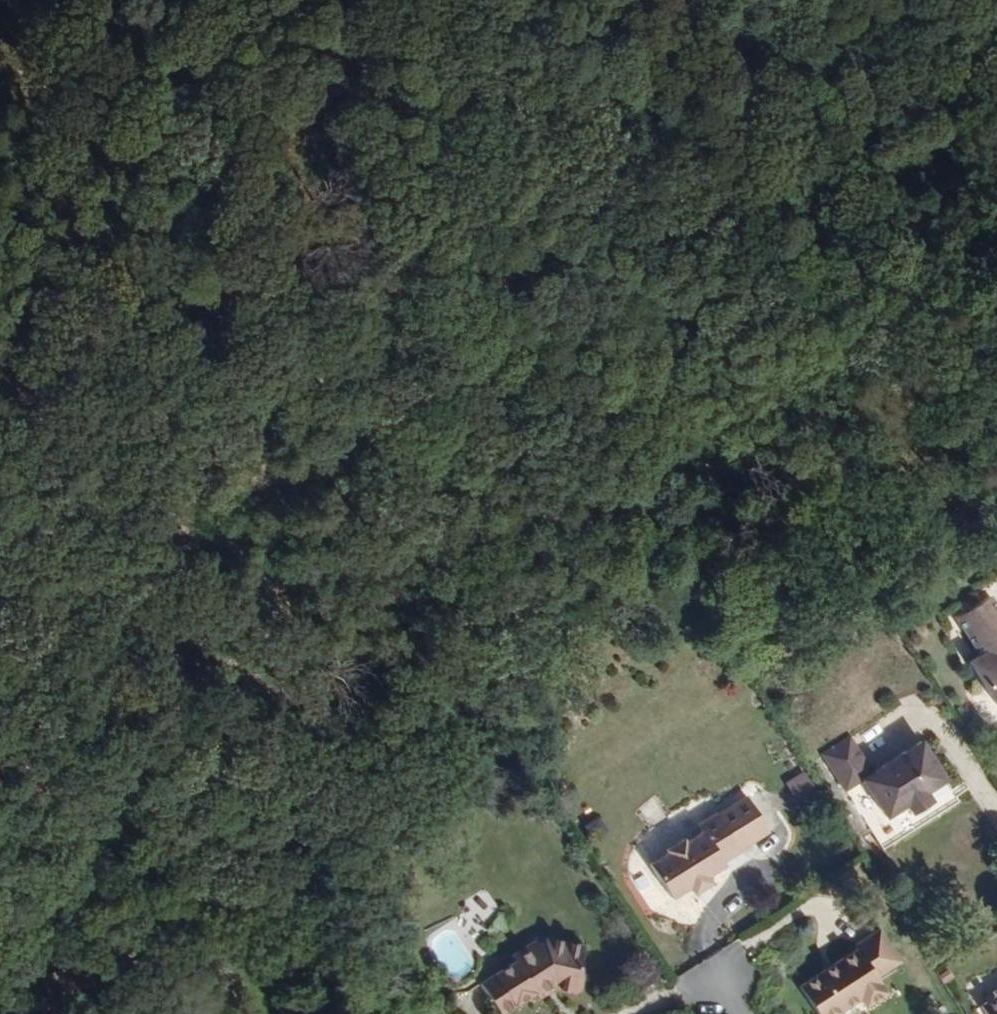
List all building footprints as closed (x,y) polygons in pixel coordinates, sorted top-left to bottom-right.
[(982,603),(948,625),(972,663),(962,670),(988,713),(996,708),(996,627),(982,603)] [(919,799),(938,786),(913,750),(866,781),(841,744),(814,762),(838,797),(854,787),(879,824),(896,812),(900,818),(922,803),(919,799)] [(782,778),(791,803),(812,796),(803,771),(782,778)] [(903,823),(925,808),(922,803),(900,818),(903,823)] [(758,840),(735,807),(711,822),(732,857),(758,840)] [(717,872),(734,859),(732,857),(711,822),(709,820),(691,832),(695,839),(678,849),(677,846),(659,856),(661,860),(643,871),(663,905),(682,893),(686,901),(703,890),(700,883),(717,872)] [(901,961),(881,929),(854,945),(857,949),(838,960),(840,964),(821,977),(818,972),(800,984),(818,1013),(843,1013),(844,1013),(841,1008),(859,997),(865,1006),(886,993),(876,976),(901,961)] [(569,974),(574,951),(537,943),(535,948),(528,948),(503,963),(506,969),(473,990),(487,1013),(501,1013),(526,998),(543,988),(546,993),(547,995),(564,998),(570,995),(573,981),(569,974)] [(821,977),(840,964),(838,960),(818,972),(821,977)] [(528,1004),(546,993),(543,988),(526,998),(528,1004)] [(996,1000),(996,991),(984,999),(988,1006),(996,1000)] [(988,1006),(975,1013),(976,1013),(996,1013),(996,1000),(988,1006)]
